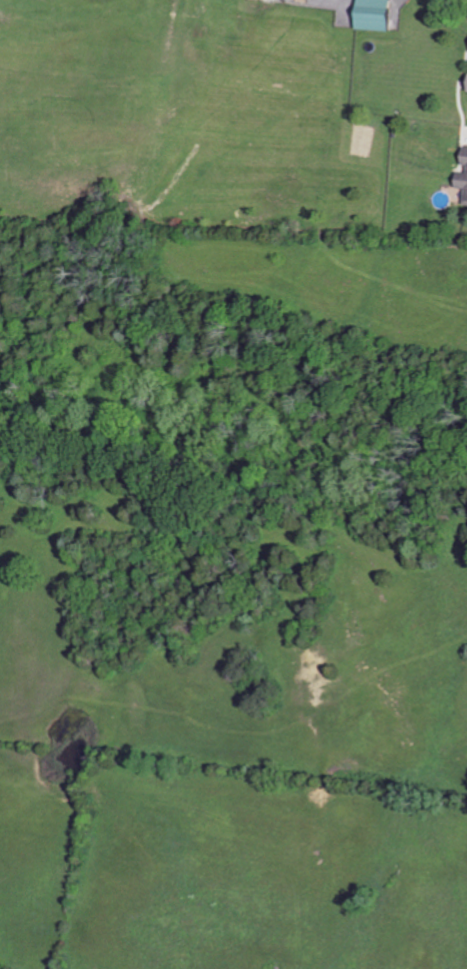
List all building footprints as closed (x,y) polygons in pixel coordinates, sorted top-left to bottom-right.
[(398,0),(365,0),(362,29),(395,32),(398,0)]
